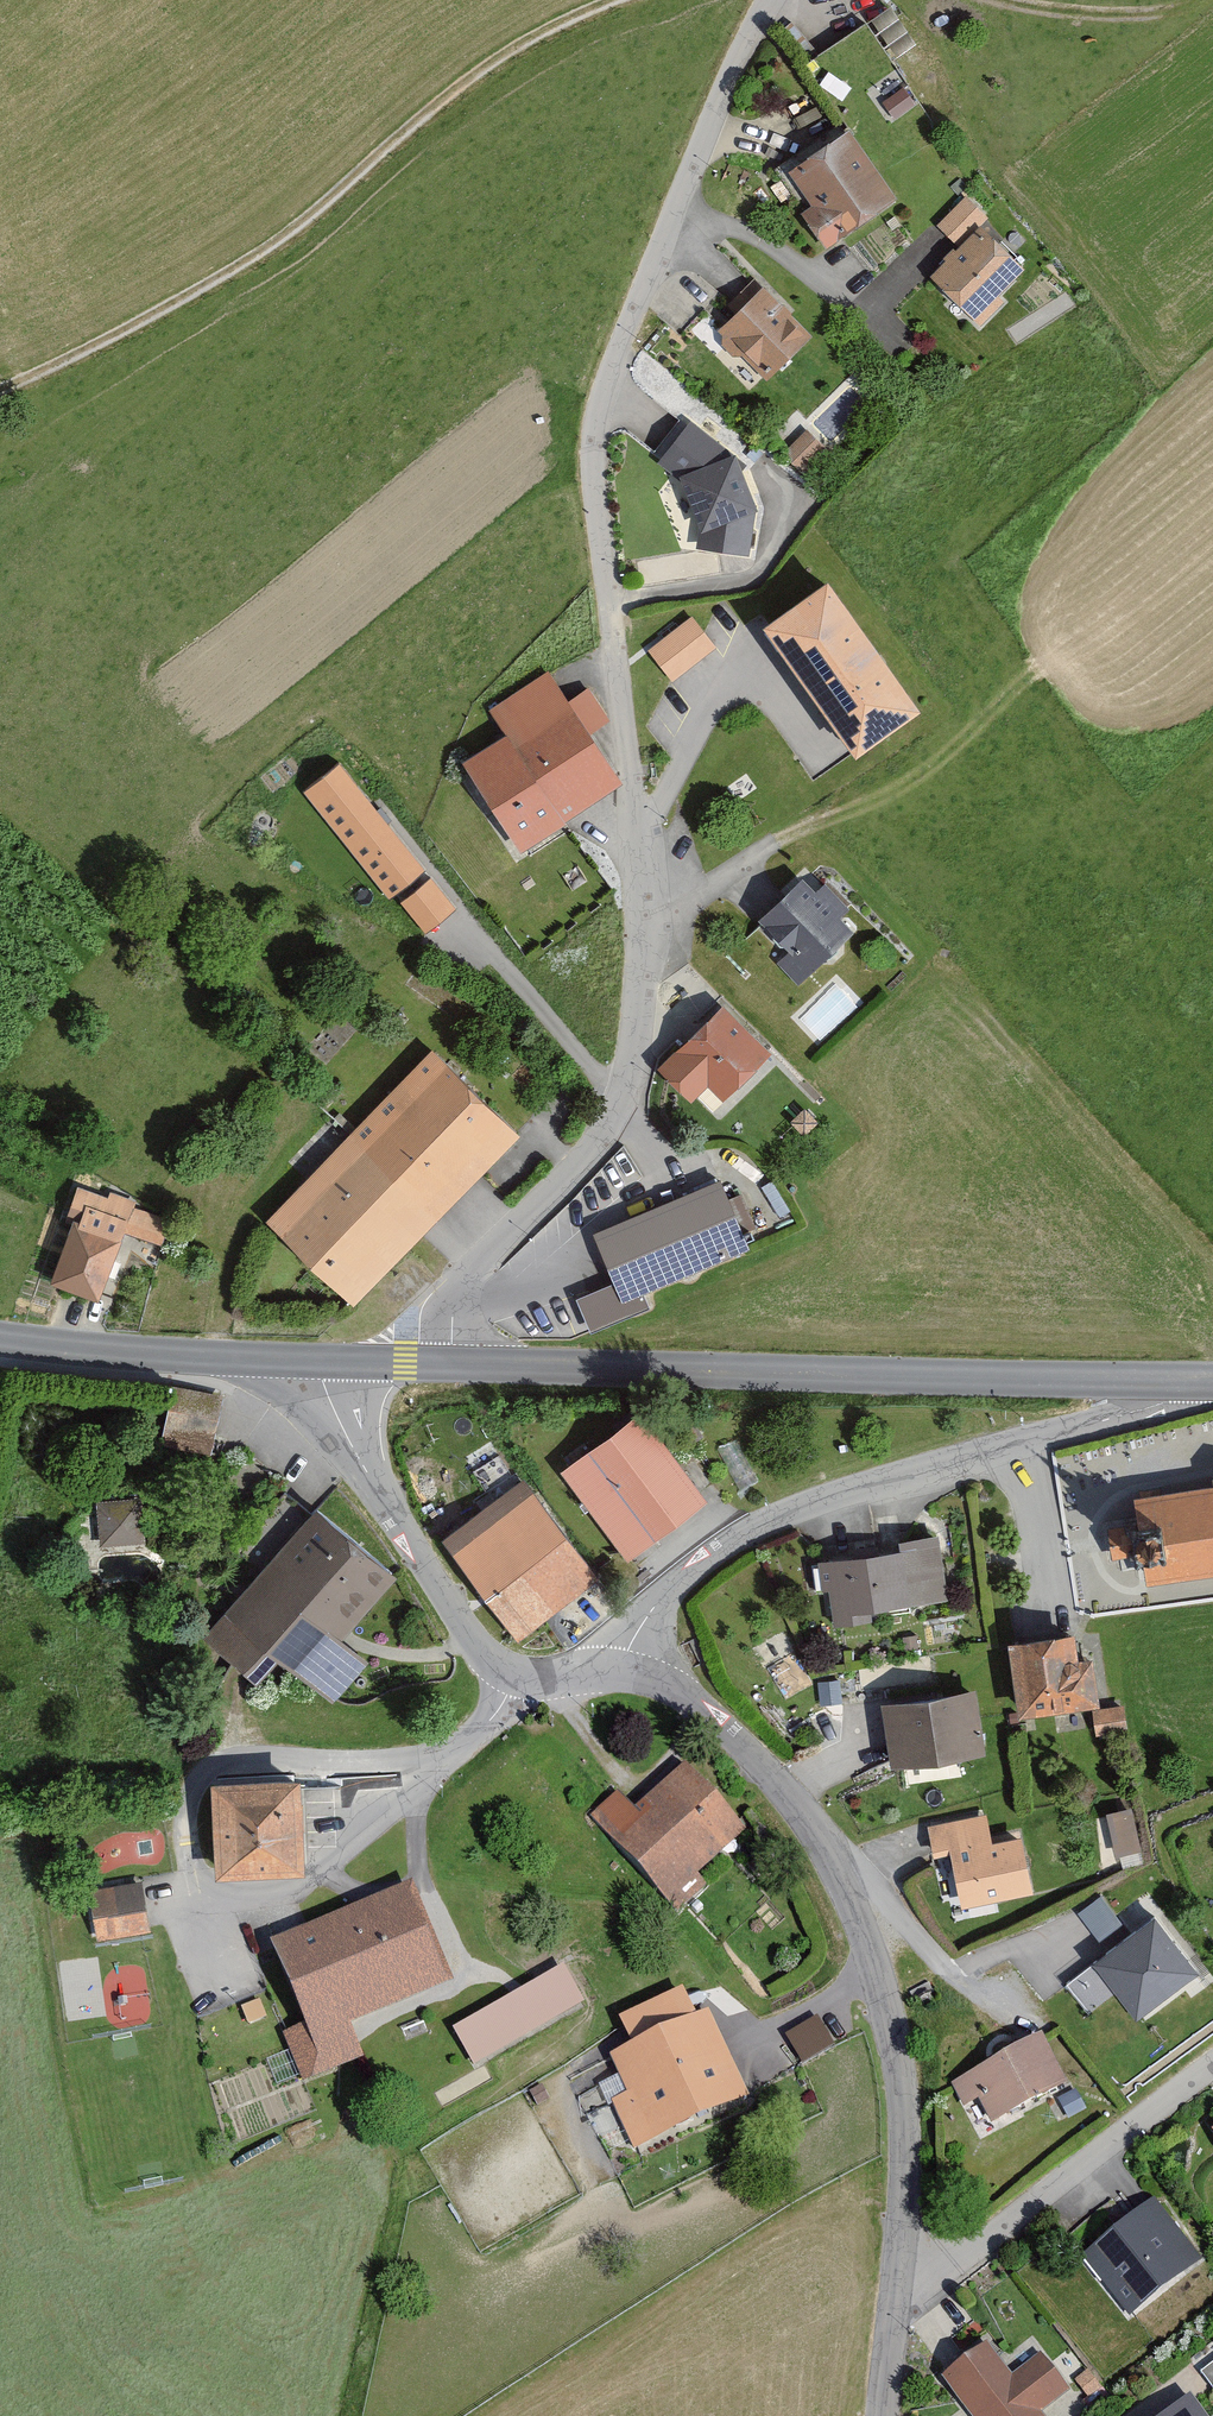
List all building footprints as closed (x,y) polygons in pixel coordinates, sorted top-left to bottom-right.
[(897,6),(816,43),(834,81),(915,44),(897,6)] [(851,125),(788,165),(814,205),(804,211),(826,245),(899,199),(851,125)] [(934,225),(956,246),(980,222),(987,214),(965,193),(934,225)] [(956,246),(930,272),(976,316),(1025,265),(980,222),(956,246)] [(758,284),(716,331),(771,381),(814,335),(758,284)] [(691,422),(659,464),(681,481),(700,531),(698,552),(752,558),(759,505),(740,454),(691,422)] [(802,428),(788,447),(803,459),(818,440),(802,428)] [(838,580),(774,625),(865,752),(928,707),(838,580)] [(690,610),(646,646),(672,679),(716,643),(690,610)] [(548,664),(487,705),(505,731),(464,759),(527,851),(628,783),(591,729),(607,719),(585,686),(570,696),(548,664)] [(419,868),(340,771),(309,796),(389,893),(419,868)] [(809,874),(756,921),(805,977),(858,931),(809,874)] [(453,909),(430,882),(404,904),(427,931),(453,909)] [(722,998),(655,1064),(689,1099),(707,1081),(724,1098),(773,1049),(722,998)] [(431,1044),(264,1217),(353,1303),(520,1130),(431,1044)] [(133,1200),(78,1183),(46,1284),(101,1301),(133,1200)] [(720,1184),(589,1237),(608,1288),(616,1307),(645,1295),(748,1253),(720,1184)] [(616,1307),(608,1288),(575,1302),(590,1337),(652,1311),(645,1295),(616,1307)] [(222,1405),(170,1394),(159,1447),(211,1458),(222,1405)] [(643,1408),(562,1466),(627,1556),(708,1498),(643,1408)] [(526,1472),(443,1532),(518,1635),(601,1575),(526,1472)] [(1136,1496),(1148,1582),(1212,1575),(1212,1486),(1136,1496)] [(142,1538),(141,1490),(96,1492),(97,1539),(142,1538)] [(404,1571),(316,1499),(203,1636),(258,1681),(280,1654),(329,1695),(360,1657),(344,1644),(404,1571)] [(900,1547),(821,1557),(828,1613),(946,1598),(938,1530),(899,1535),(900,1547)] [(1083,1630),(1010,1640),(1019,1715),(1090,1705),(1102,1704),(1096,1653),(1086,1654),(1083,1630)] [(974,1686),(881,1698),(890,1763),(982,1751),(974,1686)] [(1102,1704),(1090,1705),(1093,1732),(1124,1729),(1122,1702),(1102,1704)] [(609,1784),(578,1813),(673,1912),(703,1883),(693,1874),(740,1829),(676,1763),(631,1806),(609,1784)] [(307,1777),(216,1782),(221,1868),(312,1862),(307,1777)] [(1126,1803),(1103,1810),(1115,1852),(1138,1846),(1126,1803)] [(985,1808),(922,1819),(928,1854),(955,1849),(964,1898),(1031,1886),(1021,1833),(990,1839),(985,1808)] [(143,1880),(91,1886),(96,1935),(148,1930),(143,1880)] [(409,1882),(274,1938),(306,2015),(276,2028),(299,2085),(363,2059),(349,2026),(451,1984),(409,1882)] [(1077,1914),(1097,1944),(1121,1928),(1101,1898),(1077,1914)] [(1158,1920),(1068,1986),(1089,2014),(1114,1996),(1138,2028),(1202,1980),(1158,1920)] [(562,1963),(454,2028),(478,2067),(586,2002),(562,1963)] [(640,2042),(609,2056),(627,2096),(609,2104),(628,2147),(746,2094),(710,2013),(700,2017),(687,1988),(628,2015),(640,2042)] [(819,2016),(790,2029),(800,2053),(830,2041),(819,2016)] [(1046,2033),(949,2081),(962,2108),(980,2100),(992,2125),(1072,2086),(1046,2033)] [(1152,2194),(1079,2252),(1125,2310),(1198,2252),(1152,2194)] [(934,2375),(963,2415),(1038,2415),(1034,2410),(1070,2384),(1041,2344),(1009,2367),(987,2337),(934,2375)] [(1196,2368),(1210,2386),(1212,2383),(1212,2356),(1196,2368)] [(1162,2415),(1212,2415),(1192,2392),(1162,2415)]
